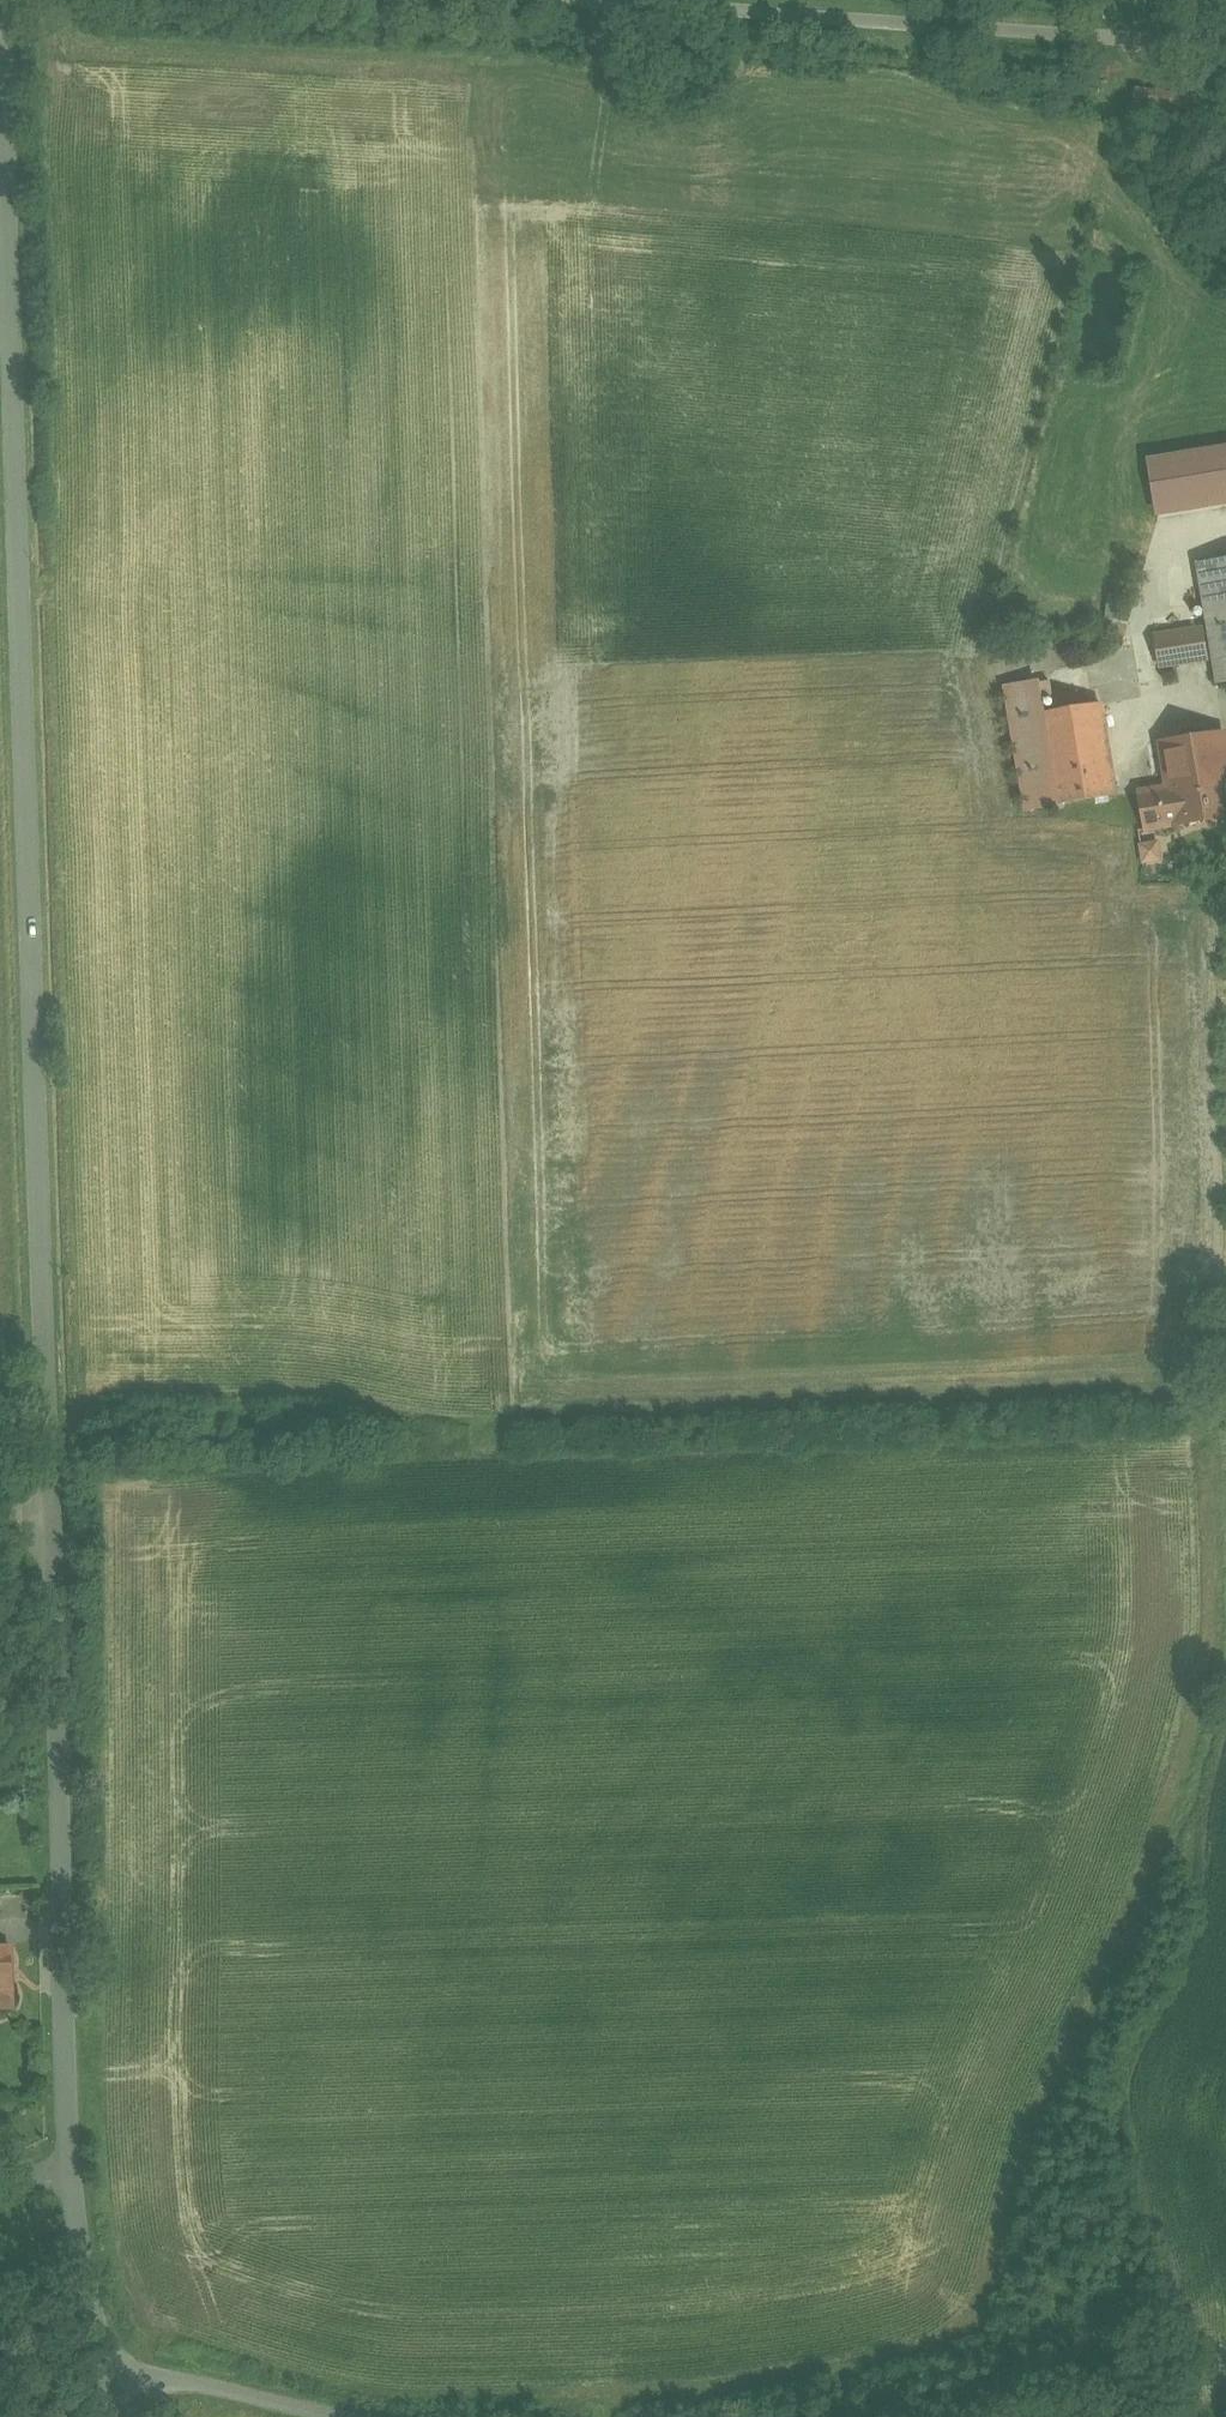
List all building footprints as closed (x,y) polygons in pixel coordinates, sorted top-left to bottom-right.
[(1131,113),(1201,124),(1206,95),(1135,84),(1131,113)] [(1165,513),(1225,505),(1225,444),(1157,453),(1165,513)] [(1198,562),(1218,682),(1225,680),(1225,557),(1198,562)] [(1203,627),(1155,635),(1160,666),(1208,658),(1203,627)] [(1100,702),(1043,711),(1053,770),(1022,775),(1028,809),(1116,794),(1100,702)] [(1162,741),(1167,773),(1217,764),(1220,779),(1225,778),(1225,749),(1223,731),(1162,741)] [(1167,773),(1169,785),(1139,790),(1146,829),(1225,816),(1225,778),(1220,779),(1217,764),(1167,773)] [(1157,842),(1141,844),(1143,861),(1160,858),(1157,842)] [(0,1946),(0,2006),(12,2006),(11,1980),(9,1980),(8,1948),(11,1948),(11,1946),(0,1946)]
